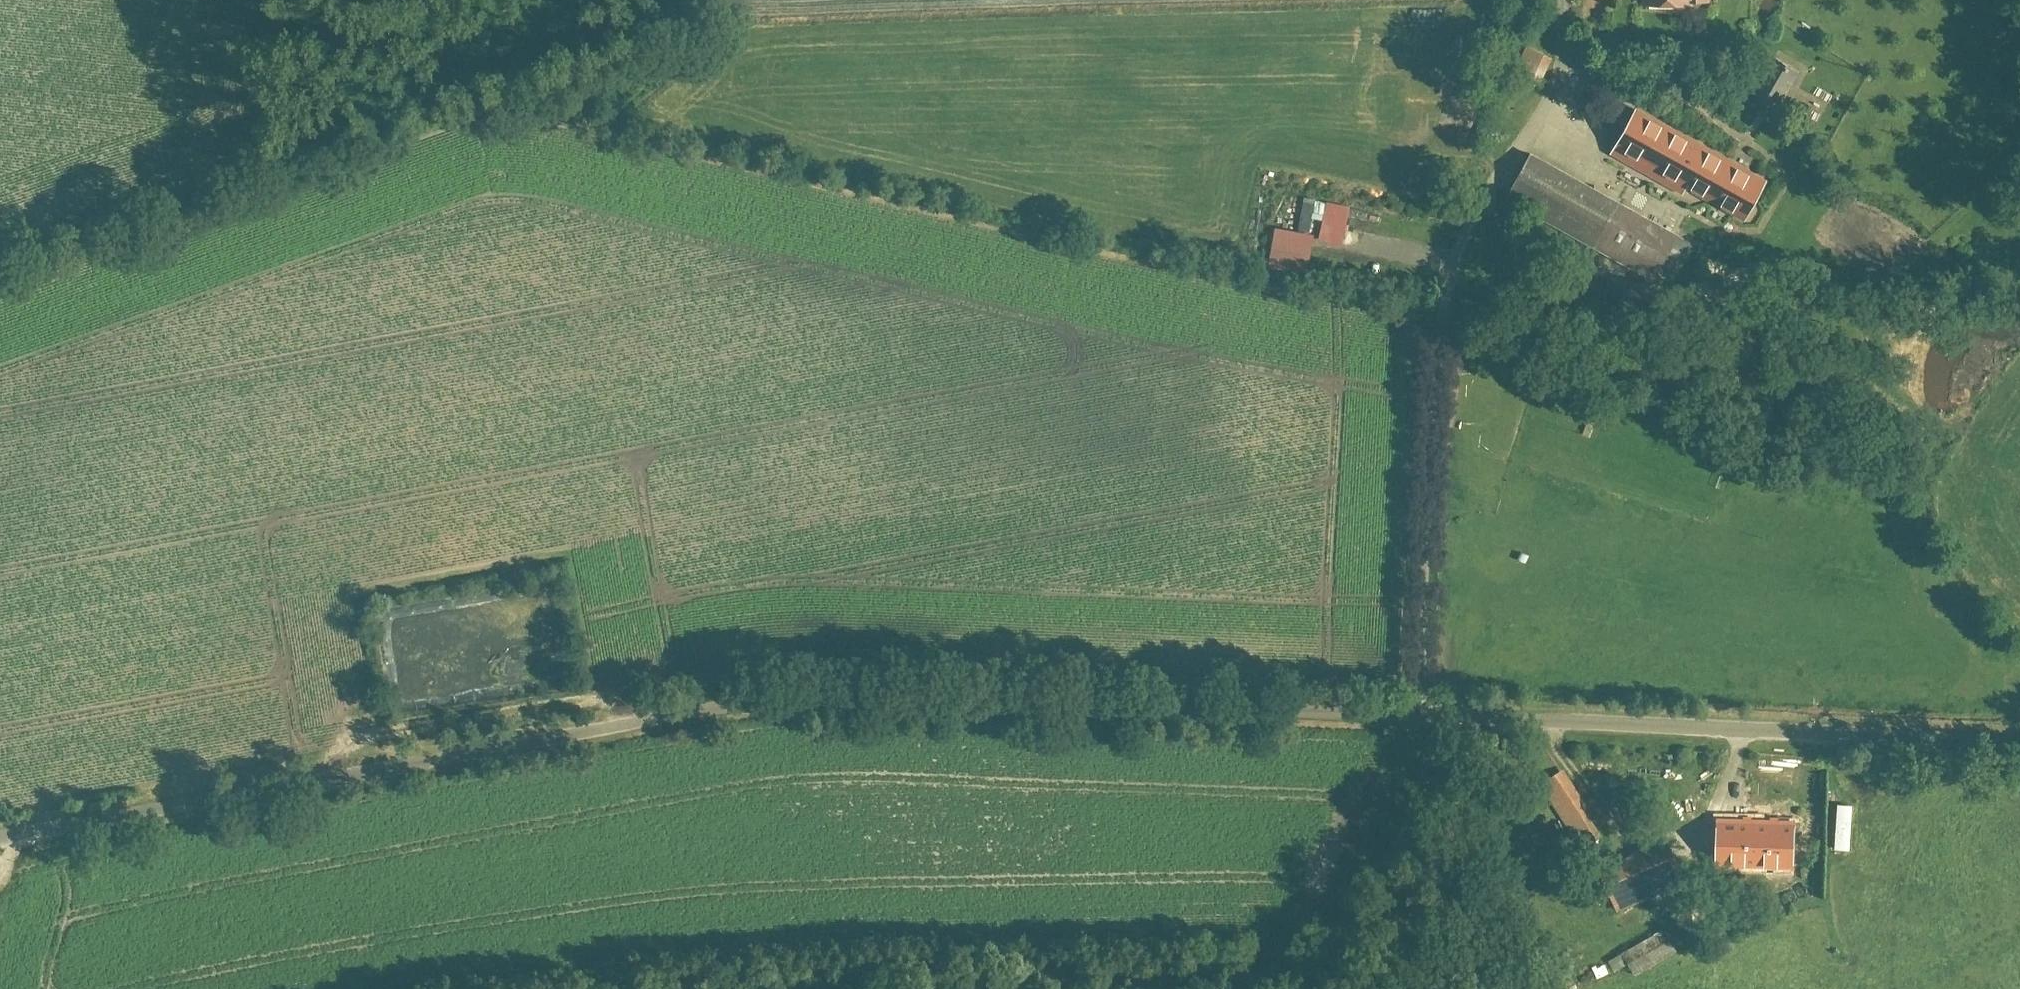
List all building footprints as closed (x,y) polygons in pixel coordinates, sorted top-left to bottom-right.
[(1688,12),(1687,5),(1687,1),(1671,1),(1671,4),(1649,4),(1649,12),(1688,12)] [(1517,71),(1541,82),(1552,59),(1528,48),(1517,71)] [(1799,72),(1777,61),(1756,99),(1777,111),(1799,72)] [(1636,111),(1612,154),(1682,194),(1686,186),(1746,219),(1766,183),(1636,111)] [(1531,154),(1507,197),(1654,279),(1657,274),(1671,282),(1693,244),(1531,154)] [(1276,228),(1270,260),(1309,267),(1315,235),(1276,228)] [(1594,273),(1578,301),(1620,324),(1636,296),(1594,273)] [(1563,770),(1539,785),(1583,852),(1607,837),(1563,770)] [(1718,821),(1717,865),(1793,868),(1794,824),(1718,821)] [(1600,872),(1617,910),(1685,881),(1668,842),(1600,872)] [(1623,954),(1634,975),(1676,951),(1664,931),(1623,954)]
